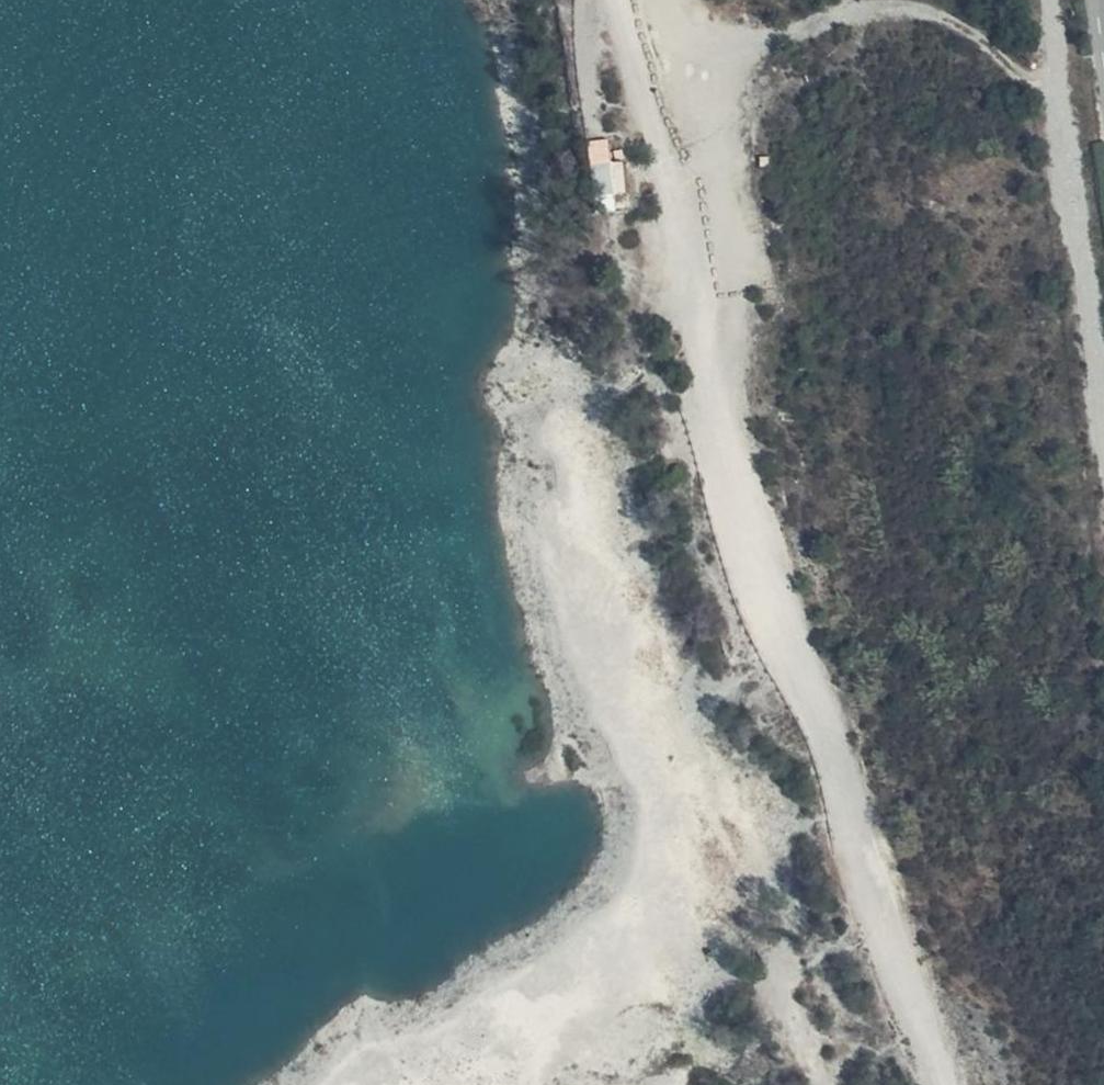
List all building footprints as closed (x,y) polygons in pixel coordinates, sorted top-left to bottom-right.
[(589,139),(596,208),(623,205),(619,159),(613,160),(610,137),(589,139)]
